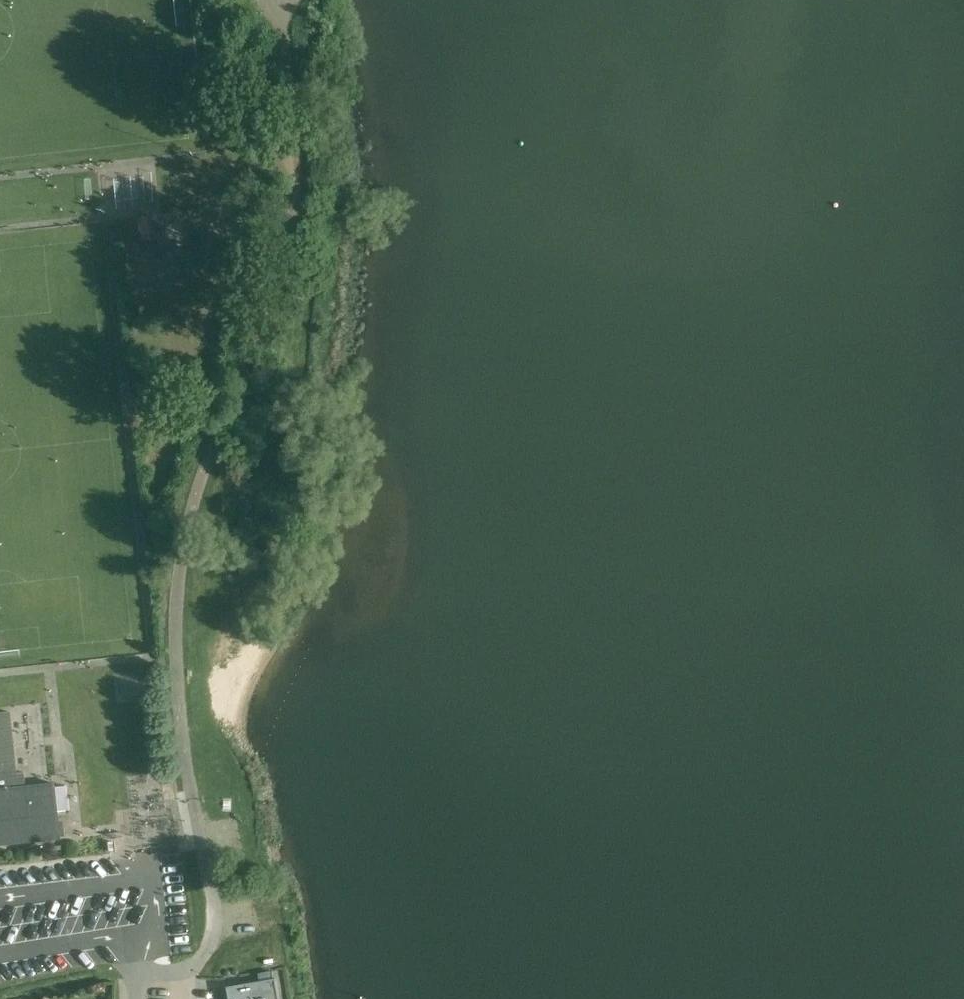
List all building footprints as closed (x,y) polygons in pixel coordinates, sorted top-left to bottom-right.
[(152,240),(148,217),(139,219),(143,241),(152,240)] [(8,844),(52,840),(61,839),(61,838),(59,821),(58,812),(55,787),(55,783),(26,786),(25,772),(17,773),(11,712),(0,713),(0,845),(8,844)] [(60,809),(69,809),(68,785),(59,785),(60,809)] [(115,841),(108,842),(107,842),(108,853),(109,853),(116,852),(115,841)] [(226,987),(228,998),(279,998),(276,979),(273,979),(259,981),(226,987)]
